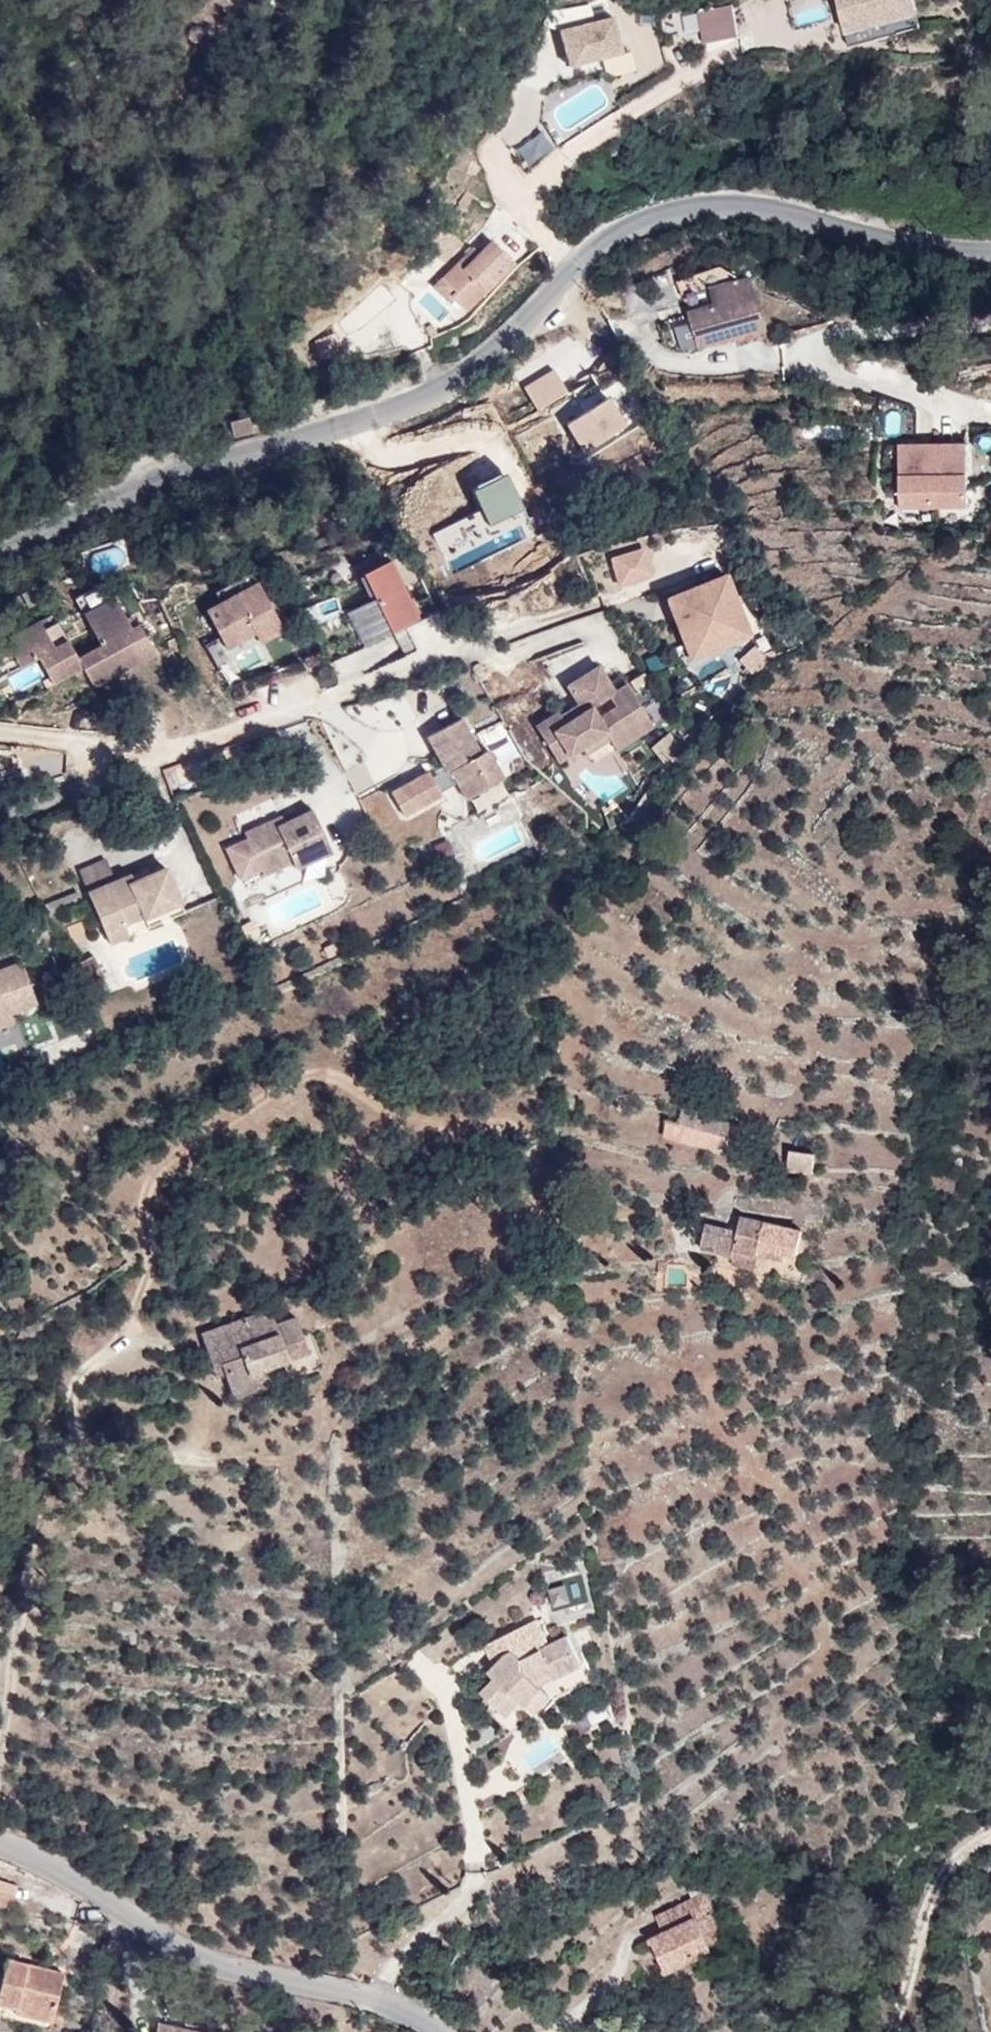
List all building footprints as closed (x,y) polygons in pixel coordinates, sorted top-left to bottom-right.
[(821,0),(795,0),(787,2),(793,27),(826,18),(821,0)] [(852,48),(878,41),(874,26),(919,13),(915,0),(838,0),(852,48)] [(739,37),(733,4),(698,12),(705,44),(739,37)] [(678,13),(659,17),(665,43),(684,39),(678,13)] [(569,66),(622,53),(613,16),(560,30),(569,66)] [(540,129),(514,149),(530,170),(556,150),(540,129)] [(467,207),(474,195),(467,191),(460,202),(467,207)] [(467,310),(515,263),(491,240),(479,252),(472,260),(466,254),(442,278),(457,291),(452,295),(467,310)] [(479,252),(474,247),(466,254),(472,260),(479,252)] [(767,328),(753,277),(745,279),(722,266),(679,281),(687,310),(691,309),(702,346),(714,343),(714,345),(735,339),(734,337),(767,328)] [(442,278),(435,286),(449,299),(452,295),(457,291),(442,278)] [(333,331),(312,342),(322,363),(344,353),(333,331)] [(568,392),(556,370),(525,388),(538,410),(568,392)] [(644,410),(625,383),(567,423),(586,450),(644,410)] [(249,417),(228,424),(233,438),(253,432),(249,417)] [(900,444),(900,507),(934,507),(934,443),(900,444)] [(967,443),(934,443),(934,507),(968,506),(967,443)] [(643,546),(612,556),(621,585),(652,575),(643,546)] [(420,620),(389,560),(363,573),(393,633),(404,627),(415,650),(451,632),(438,610),(420,620)] [(750,634),(726,574),(668,598),(686,642),(725,626),(732,642),(750,634)] [(284,630),(257,581),(206,610),(227,648),(255,632),(260,642),(284,630)] [(94,686),(155,653),(139,623),(132,627),(115,597),(85,614),(102,645),(79,658),(83,667),(94,686)] [(83,667),(79,658),(68,639),(55,647),(40,620),(5,639),(21,665),(38,655),(54,682),(83,667)] [(692,658),(732,642),(725,626),(686,642),(692,658)] [(338,682),(384,659),(376,642),(330,665),(338,682)] [(749,676),(766,663),(754,647),(737,659),(749,676)] [(644,711),(627,683),(615,690),(598,665),(567,685),(578,703),(584,711),(576,716),(570,707),(559,713),(558,711),(535,725),(558,761),(583,746),(591,762),(615,747),(607,734),(644,711)] [(11,687),(39,682),(36,666),(8,671),(11,687)] [(584,711),(578,703),(570,707),(576,716),(584,711)] [(616,749),(654,725),(644,711),(607,734),(615,747),(616,749)] [(504,778),(489,749),(482,753),(462,718),(428,736),(446,769),(432,777),(429,771),(392,792),(405,815),(442,794),(440,791),(457,782),(467,799),(504,778)] [(667,732),(649,749),(666,767),(684,750),(667,732)] [(332,852),(313,809),(284,823),(277,826),(274,819),(245,832),(248,838),(228,846),(241,877),(261,868),(264,874),(293,861),(296,867),(332,852)] [(284,823),(281,815),(274,819),(277,826),(284,823)] [(438,864),(453,858),(447,840),(432,845),(438,864)] [(88,892),(115,880),(106,859),(79,871),(88,892)] [(181,902),(166,867),(134,881),(131,874),(115,880),(88,892),(106,932),(125,924),(144,916),(145,917),(181,902)] [(83,901),(80,893),(69,897),(72,906),(83,901)] [(49,915),(72,906),(69,897),(46,906),(49,915)] [(129,935),(125,924),(106,932),(110,942),(129,935)] [(107,978),(96,956),(75,967),(85,988),(107,978)] [(37,1002),(21,962),(0,970),(0,1017),(13,1012),(37,1002)] [(13,1012),(0,1017),(0,1028),(17,1022),(13,1012)] [(723,1120),(723,1119),(683,1109),(680,1123),(720,1133),(723,1120)] [(744,1157),(747,1141),(742,1139),(720,1133),(680,1123),(668,1120),(664,1136),(744,1157)] [(742,1139),(746,1126),(723,1120),(720,1133),(742,1139)] [(813,1173),(816,1153),(791,1150),(788,1170),(813,1173)] [(581,1212),(581,1205),(567,1203),(566,1214),(580,1216),(581,1212)] [(797,1256),(803,1229),(742,1215),(739,1231),(707,1223),(701,1248),(734,1255),(735,1249),(758,1254),(759,1254),(760,1247),(785,1253),(797,1256)] [(785,1253),(760,1247),(759,1254),(784,1261),(785,1253)] [(755,1270),(758,1254),(735,1249),(734,1255),(732,1265),(755,1270)] [(667,1273),(667,1262),(658,1261),(657,1273),(667,1273)] [(309,1353),(296,1316),(275,1324),(270,1308),(201,1333),(212,1366),(222,1363),(226,1375),(234,1398),(253,1391),(248,1374),(271,1366),(309,1353)] [(226,1375),(222,1363),(212,1366),(216,1379),(226,1375)] [(276,1383),(271,1366),(248,1374),(253,1391),(276,1383)] [(583,1664),(569,1635),(551,1645),(539,1620),(499,1639),(507,1655),(506,1657),(508,1662),(501,1669),(497,1665),(490,1672),(497,1679),(483,1692),(508,1716),(521,1703),(525,1706),(542,1688),(540,1686),(535,1680),(552,1671),(555,1678),(583,1664)] [(388,1648),(391,1643),(382,1634),(377,1636),(373,1641),(377,1649),(383,1651),(388,1648)] [(507,1655),(499,1639),(487,1645),(497,1665),(501,1669),(508,1662),(506,1657),(507,1655)] [(540,1686),(555,1678),(552,1671),(535,1680),(540,1686)] [(533,1714),(550,1696),(542,1688),(525,1706),(533,1714)] [(18,1885),(0,1880),(0,1907),(11,1909),(18,1885)] [(730,1942),(707,1894),(657,1917),(664,1933),(652,1939),(667,1971),(730,1942)] [(64,1972),(7,1958),(0,1985),(0,2003),(17,2007),(16,2012),(59,2023),(64,2006),(56,2004),(64,1972)] [(157,2022),(155,2031),(204,2031),(157,2022)]
